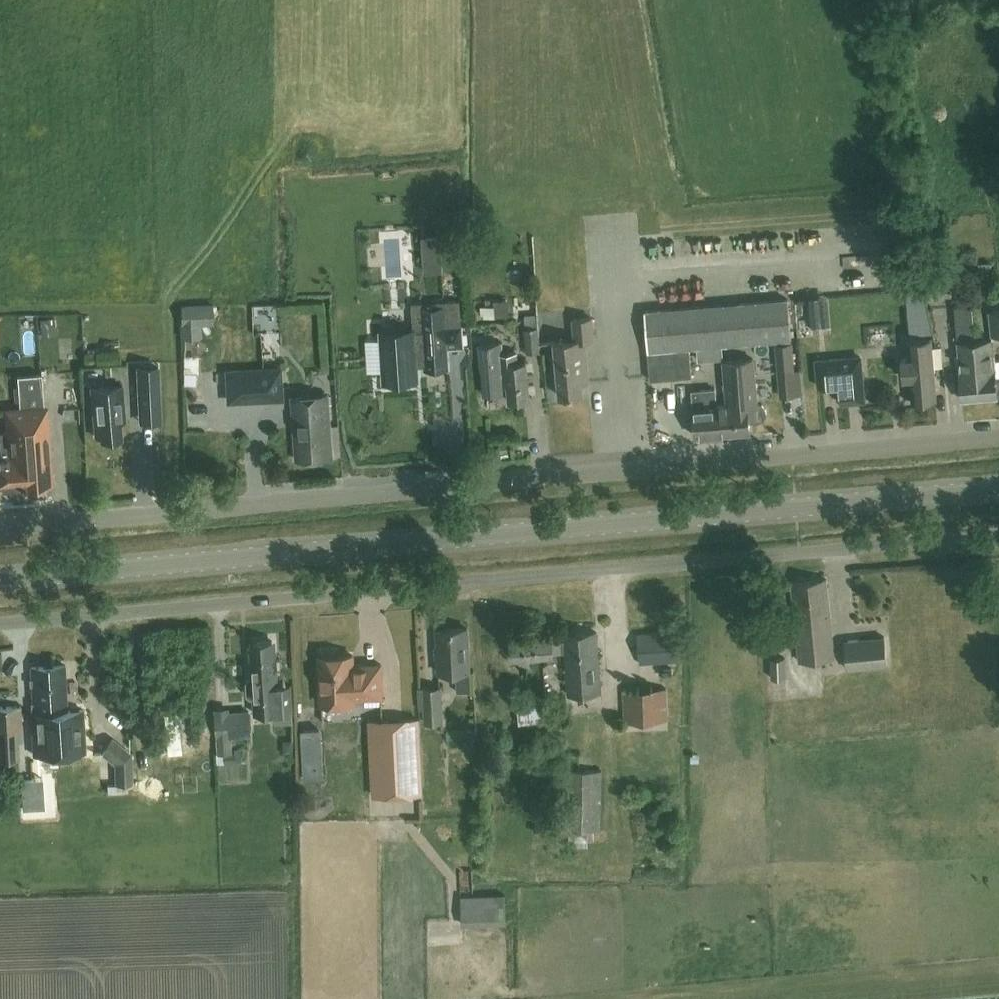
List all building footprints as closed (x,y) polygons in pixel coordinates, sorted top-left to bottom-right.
[(439,236),(423,237),(425,271),(441,270),(439,236)] [(298,248),(314,248),(314,237),(298,237),(298,248)] [(992,274),(990,262),(978,263),(980,276),(992,274)] [(689,348),(791,339),(787,297),(644,309),(650,378),(691,375),(689,348)] [(509,316),(509,299),(494,299),(495,316),(509,316)] [(180,325),(181,339),(203,338),(202,326),(214,325),(213,303),(180,305),(181,325),(180,325)] [(448,367),(447,347),(463,346),(462,325),(445,326),(444,305),(422,307),(424,332),(414,333),(414,331),(382,333),(385,381),(417,379),(416,364),(426,364),(426,369),(448,367)] [(954,307),(957,340),(960,371),(959,371),(962,398),(982,396),(980,379),(979,379),(975,339),(972,305),(954,307)] [(998,333),(998,310),(988,311),(990,334),(998,333)] [(544,350),(544,342),(543,327),(538,327),(536,314),(524,315),(525,328),(524,328),(526,351),(544,350)] [(584,338),(592,337),(591,317),(573,318),(574,339),(544,342),(544,350),(545,354),(556,353),(557,361),(556,361),(559,394),(582,393),(581,381),(588,381),(584,338)] [(912,400),(922,400),(924,402),(930,401),(931,399),(936,398),(933,364),(932,364),(930,337),(907,339),(908,356),(901,357),(903,378),(910,377),(912,400)] [(982,396),(996,395),(996,394),(998,394),(998,377),(995,378),(994,368),(991,338),(975,339),(979,379),(980,379),(982,396)] [(509,399),(529,397),(525,359),(517,360),(516,350),(500,351),(499,340),(479,342),(483,393),(508,390),(509,399)] [(777,371),(793,370),(791,342),(775,343),(777,371)] [(935,345),(936,366),(944,365),(943,345),(935,345)] [(864,400),(862,373),(860,356),(844,358),(816,360),(819,386),(839,385),(840,403),(864,400)] [(734,402),(736,431),(750,430),(749,420),(758,419),(763,417),(766,413),(765,407),(762,403),(757,402),(753,358),(723,360),(727,402),(734,402)] [(157,368),(137,368),(138,423),(158,422),(157,368)] [(280,369),(227,372),(229,400),(268,398),(282,398),(281,389),(280,369)] [(20,408),(21,430),(28,430),(29,447),(22,448),(24,485),(52,483),(46,406),(44,406),(41,373),(18,375),(20,408)] [(734,402),(727,402),(715,403),(714,387),(691,389),(693,405),(692,405),(695,435),(736,431),(734,402)] [(101,437),(121,435),(120,420),(125,419),(122,388),(91,389),(95,435),(100,434),(101,437)] [(296,458),(333,456),(329,394),(292,396),(296,458)] [(24,485),(22,448),(29,447),(28,430),(21,430),(20,408),(6,409),(8,432),(0,433),(0,434),(1,454),(0,454),(0,488),(2,488),(4,486),(24,485)] [(799,660),(834,656),(826,578),(791,582),(799,660)] [(439,672),(469,670),(467,627),(436,629),(439,672)] [(640,663),(679,659),(677,629),(637,633),(640,663)] [(552,652),(564,651),(568,693),(601,690),(596,632),(563,635),(563,639),(552,640),(552,638),(509,642),(510,660),(519,659),(520,665),(530,664),(530,658),(548,657),(548,660),(553,660),(552,652)] [(847,670),(888,666),(885,636),(844,640),(847,670)] [(251,657),(252,678),(249,678),(246,681),(247,693),(250,696),(253,696),(254,712),(276,711),(276,721),(296,719),(295,691),(283,692),(282,684),(278,684),(276,656),(273,656),(272,640),(253,641),(254,657),(251,657)] [(382,695),(380,663),(353,664),(352,654),(336,655),(334,649),(321,650),(319,655),(318,655),(320,703),(338,702),(339,705),(353,705),(354,701),(355,701),(355,697),(382,695)] [(771,677),(785,676),(785,657),(770,657),(771,677)] [(33,710),(66,709),(64,664),(32,664),(33,710)] [(441,686),(418,687),(419,707),(423,707),(424,722),(443,721),(441,686)] [(624,720),(667,719),(666,687),(623,689),(624,720)] [(519,722),(549,719),(546,696),(516,700),(519,722)] [(22,741),(20,704),(0,705),(0,759),(19,758),(18,741),(22,741)] [(108,716),(123,729),(130,722),(115,708),(108,716)] [(83,709),(66,709),(33,710),(31,710),(32,752),(84,751),(83,709)] [(232,736),(250,734),(248,710),(216,713),(218,737),(232,736)] [(421,792),(418,718),(370,720),(373,794),(421,792)] [(323,733),(305,733),(306,782),(323,782),(323,733)] [(233,753),(232,736),(218,737),(219,753),(217,754),(218,764),(236,762),(235,753),(233,753)] [(132,753),(112,737),(99,752),(114,765),(115,784),(128,784),(133,784),(132,753)] [(283,754),(293,753),(293,740),(283,740),(283,754)] [(601,829),(602,770),(564,769),(563,828),(572,829),(571,839),(588,840),(589,829),(601,829)] [(21,800),(34,800),(33,779),(20,779),(21,800)] [(129,792),(128,784),(115,784),(107,784),(108,793),(129,792)] [(462,926),(506,924),(505,894),(461,896),(462,926)]
